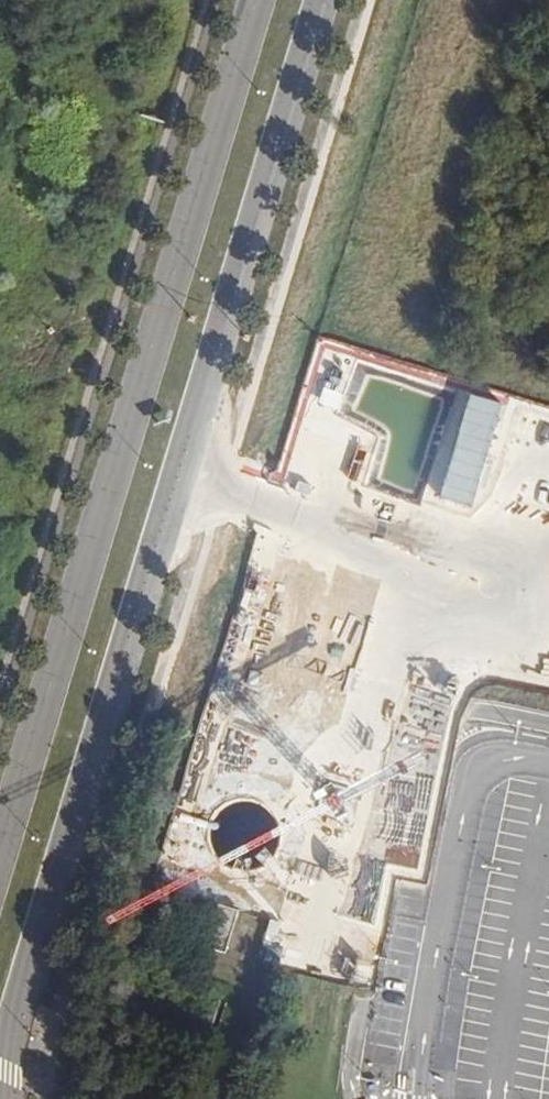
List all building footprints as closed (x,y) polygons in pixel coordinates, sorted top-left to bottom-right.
[(247,871),(261,868),(273,859),(280,847),(281,833),(277,819),(269,808),(256,802),(244,800),(231,803),(221,810),(213,821),(210,833),(212,848),(220,860),(232,869),(247,871)]
